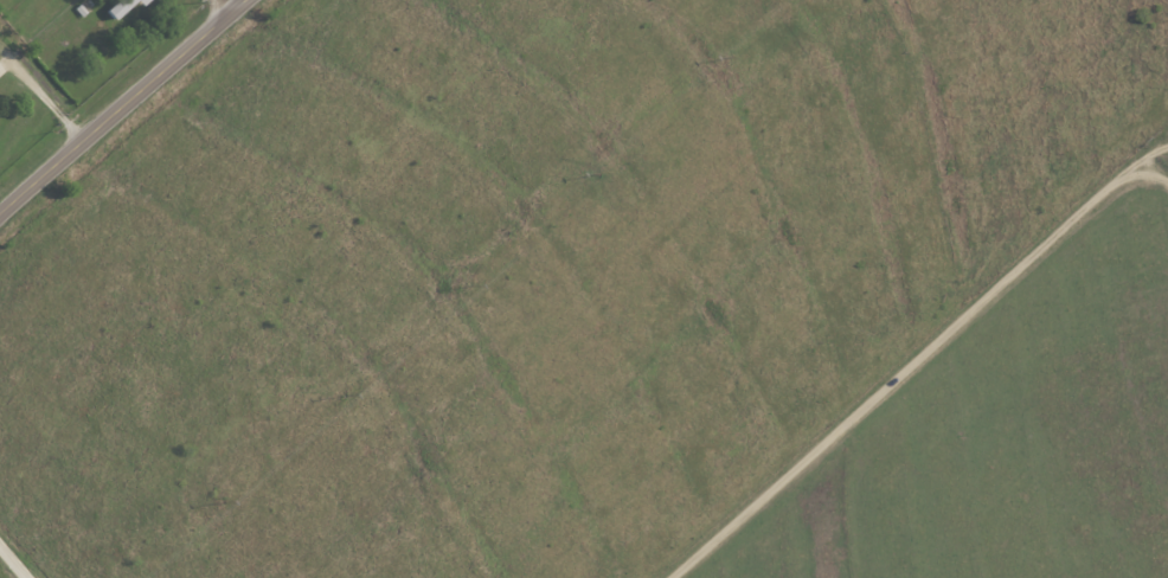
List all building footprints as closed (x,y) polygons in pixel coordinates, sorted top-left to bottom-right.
[(102,10),(112,20),(134,0),(113,0),(102,10)]
